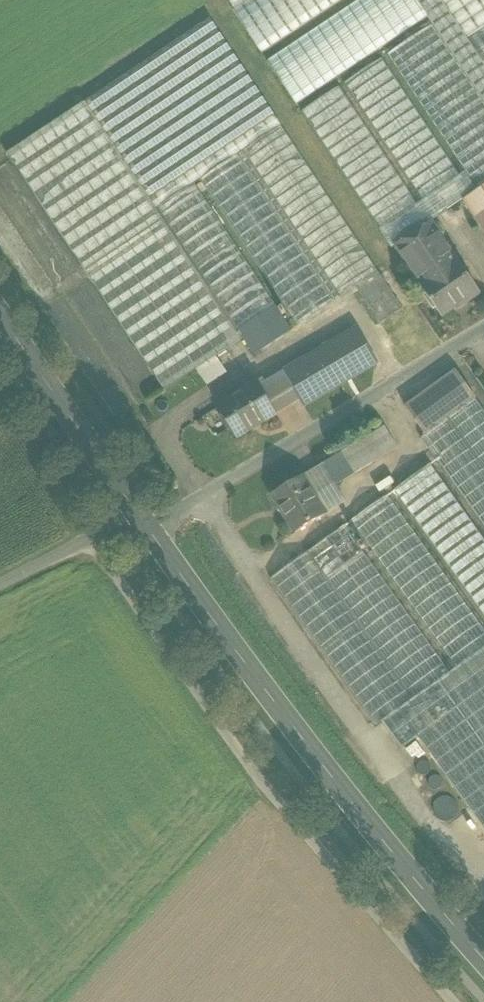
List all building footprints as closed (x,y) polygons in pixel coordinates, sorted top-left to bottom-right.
[(234,8),(246,0),(228,0),(234,8)] [(232,10),(262,54),(343,0),(246,0),(234,8),(232,10)] [(267,61),(296,106),(428,18),(416,0),(358,0),(267,61)] [(466,39),(483,28),(483,0),(440,0),(466,39)] [(210,19),(85,102),(238,331),(242,338),(254,355),(292,330),(283,317),(286,316),(283,311),(280,314),(277,309),(280,308),(200,184),(204,181),(297,327),(336,301),(242,156),(248,153),(341,298),(356,287),(380,324),(403,308),(210,19)] [(432,24),(386,55),(477,191),(483,186),(483,102),(432,24)] [(466,39),(483,66),(483,28),(466,39)] [(418,204),(339,86),(301,112),(391,248),(463,201),(473,194),(382,58),(343,84),(422,202),(418,204)] [(238,331),(85,102),(7,154),(164,391),(242,338),(238,331)] [(477,191),(473,194),(463,201),(474,218),(475,217),(483,210),(483,186),(477,191)] [(475,217),(483,231),(483,210),(475,217)] [(444,233),(438,225),(432,225),(431,223),(418,232),(424,241),(402,255),(423,286),(422,286),(441,316),(463,301),(465,303),(479,293),(458,262),(457,263),(442,239),(444,233)] [(418,232),(396,247),(402,255),(424,241),(418,232)] [(356,330),(284,373),(300,399),(303,405),(375,363),(356,330)] [(456,370),(405,407),(425,435),(476,398),(456,370)] [(257,383),(218,407),(236,438),(276,414),(300,399),(284,373),(260,387),(257,383)] [(476,398),(425,435),(420,438),(483,527),(483,410),(476,398)] [(384,427),(325,463),(338,484),(397,448),(384,427)] [(305,477),(328,514),(349,500),(338,484),(325,463),(305,477)] [(430,463),(393,491),(483,618),(483,538),(430,463)] [(305,477),(273,497),(297,534),(328,514),(305,477)] [(388,494),(350,522),(456,669),(483,649),(483,628),(388,494)] [(450,673),(344,526),(308,553),(413,700),(450,673)] [(413,700),(308,553),(271,580),(376,727),(382,722),(413,700)] [(382,722),(402,749),(418,738),(483,830),(483,649),(456,669),(450,673),(413,700),(382,722)]
